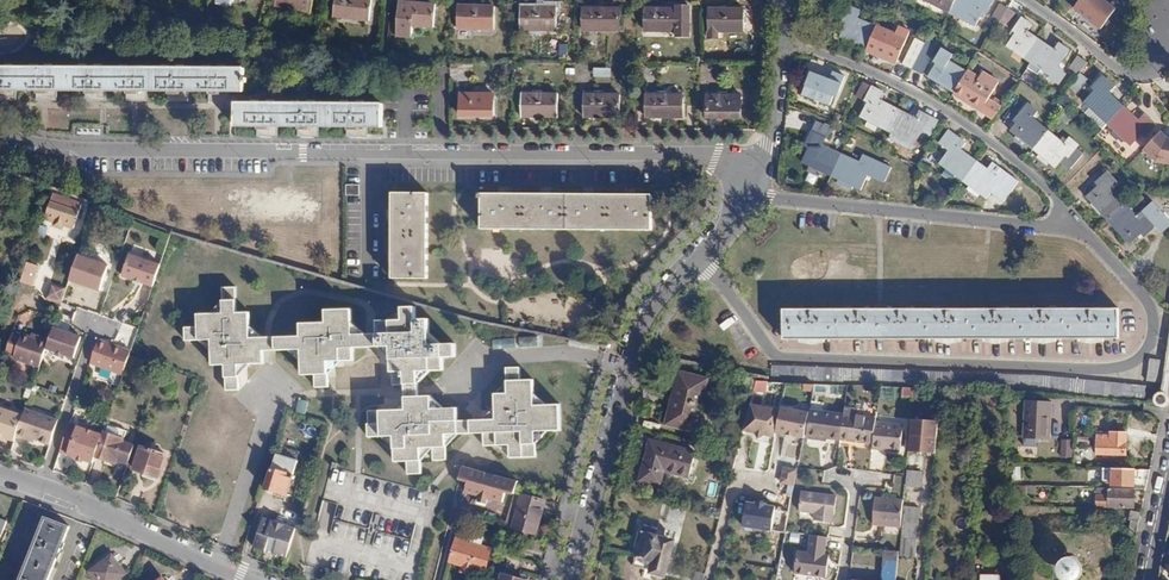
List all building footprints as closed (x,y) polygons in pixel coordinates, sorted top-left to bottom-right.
[(276,0),(310,8),(312,0),(276,0)] [(333,12),(369,18),(372,0),(335,0),(333,12)] [(410,0),(399,0),(396,31),(412,33),(413,21),(433,23),(434,2),(410,0)] [(519,1),(519,26),(555,26),(555,0),(544,0),(544,1),(519,1)] [(952,10),(957,0),(930,0),(952,10)] [(952,10),(979,24),(986,11),(988,12),(994,0),(957,0),(952,10)] [(1074,6),(1101,26),(1114,8),(1104,0),(1078,0),(1074,6)] [(681,7),(645,7),(645,27),(680,27),(680,34),(693,34),(694,4),(681,5),(681,7)] [(493,6),(457,5),(457,25),(493,26),(493,6)] [(618,7),(582,6),(582,27),(618,27),(618,7)] [(862,10),(852,6),(845,18),(847,20),(842,34),(867,47),(878,26),(858,16),(862,10)] [(1007,10),(1001,6),(993,19),(1000,24),(1007,10)] [(743,8),(707,7),(707,34),(718,35),(718,28),(743,28),(743,8)] [(1015,15),(1007,10),(1000,24),(1007,28),(1015,15)] [(1032,26),(1021,19),(1012,32),(1015,34),(1007,46),(1032,62),(1037,54),(1031,50),(1039,37),(1029,31),(1032,26)] [(898,35),(878,26),(867,47),(894,60),(901,46),(904,48),(909,35),(900,29),(898,35)] [(1058,50),(1039,37),(1031,50),(1037,54),(1032,62),(1051,74),(1059,62),(1061,64),(1069,52),(1061,46),(1058,50)] [(926,43),(917,38),(903,63),(911,68),(926,43)] [(935,49),(926,43),(911,68),(922,74),(935,49)] [(952,55),(944,49),(936,61),(938,63),(930,76),(955,92),(968,70),(951,59),(952,55)] [(1080,73),(1088,62),(1078,55),(1070,65),(1080,73)] [(244,70),(0,68),(0,95),(5,95),(5,91),(38,91),(38,95),(49,95),(49,91),(86,92),(86,95),(97,95),(97,92),(126,92),(126,95),(137,96),(137,92),(169,92),(169,96),(180,96),(180,92),(211,92),(211,96),(221,96),(221,92),(244,92),(244,84),(247,84),(247,79),(244,79),(244,70)] [(611,77),(611,68),(593,68),(593,78),(611,77)] [(834,78),(814,70),(806,93),(831,103),(837,87),(840,89),(845,76),(836,72),(834,78)] [(986,82),(968,70),(955,92),(981,107),(989,94),(991,96),(999,83),(990,77),(986,82)] [(1069,81),(1075,91),(1088,83),(1082,73),(1069,81)] [(1082,102),(1108,126),(1125,108),(1109,93),(1112,87),(1102,79),(1082,102)] [(857,98),(866,102),(873,89),(863,84),(857,98)] [(882,94),(873,89),(866,102),(868,104),(861,117),(887,131),(898,109),(879,99),(882,94)] [(492,93),(456,93),(456,113),(492,113),(492,93)] [(554,94),(519,93),(519,113),(554,114),(554,94)] [(617,94),(581,94),(581,114),(617,114),(617,94)] [(679,94),(644,94),(644,114),(679,115),(679,94)] [(741,95),(706,94),(705,115),(741,115),(741,95)] [(1002,109),(993,102),(984,112),(994,120),(1002,109)] [(1040,110),(1031,103),(1020,115),(1023,116),(1013,127),(1019,132),(1016,135),(1026,144),(1029,141),(1035,147),(1051,129),(1035,115),(1040,110)] [(382,106),(236,105),(235,127),(259,127),(259,130),(261,130),(269,131),(269,127),(300,128),(300,131),(302,131),(309,131),(309,128),(347,128),(347,131),(350,131),(359,131),(359,128),(382,129),(382,106)] [(1140,123),(1125,108),(1108,126),(1134,150),(1155,128),(1144,118),(1140,123)] [(915,117),(898,109),(887,131),(913,145),(920,131),(930,137),(938,122),(917,111),(915,117)] [(817,125),(814,131),(827,137),(830,131),(817,125)] [(1067,144),(1051,129),(1035,147),(1057,167),(1068,156),(1070,158),(1079,147),(1071,140),(1067,144)] [(966,142),(948,130),(939,142),(949,150),(941,162),(964,179),(979,159),(963,148),(966,142)] [(827,137),(814,131),(808,145),(813,147),(809,155),(836,168),(846,146),(827,137)] [(1160,136),(1143,155),(1149,162),(1168,166),(1168,142),(1167,142),(1160,136)] [(866,156),(846,146),(836,168),(863,181),(866,172),(872,175),(881,155),(869,149),(866,156)] [(996,172),(979,159),(964,179),(989,196),(998,184),(1010,193),(1019,180),(1000,167),(996,172)] [(1096,192),(1090,198),(1109,220),(1127,205),(1113,189),(1119,184),(1110,173),(1092,187),(1096,192)] [(426,186),(390,185),(390,271),(425,272),(426,186)] [(75,200),(52,192),(49,201),(52,202),(45,220),(74,230),(82,208),(73,205),(75,200)] [(649,195),(478,195),(478,229),(649,230),(649,195)] [(1127,205),(1109,220),(1128,243),(1134,238),(1138,242),(1155,228),(1161,235),(1168,228),(1168,224),(1153,204),(1137,217),(1127,205)] [(115,214),(101,209),(99,214),(112,219),(115,214)] [(109,265),(78,254),(69,279),(100,290),(109,265)] [(160,269),(130,258),(122,281),(152,291),(160,269)] [(39,267),(28,262),(20,283),(32,287),(39,267)] [(61,305),(66,289),(52,284),(46,299),(61,305)] [(237,289),(224,289),(225,315),(199,315),(200,328),(187,329),(187,341),(213,341),(214,365),(228,365),(229,390),(240,390),(239,365),(264,364),(264,338),(252,339),(251,314),(238,314),(237,289)] [(417,307),(403,308),(404,321),(379,322),(380,347),(394,347),(394,385),(419,384),(419,373),(444,372),(444,359),(456,358),(455,345),(431,346),(430,321),(418,321),(417,307)] [(879,309),(784,309),(784,340),(880,339),(1117,339),(1118,308),(883,309),(879,309)] [(303,337),(278,338),(278,351),(304,350),(304,375),(317,375),(317,387),(330,387),(329,361),(355,361),(355,348),(366,348),(366,335),(354,336),(354,310),(328,311),(328,324),(303,324),(303,337)] [(53,329),(49,340),(45,351),(74,361),(80,339),(53,329)] [(38,340),(21,335),(13,359),(39,367),(45,351),(49,340),(39,337),(38,340)] [(538,346),(537,337),(518,337),(519,347),(538,346)] [(492,340),(493,348),(516,347),(515,338),(492,340)] [(132,353),(99,342),(89,365),(123,376),(132,353)] [(985,344),(984,354),(1000,355),(1001,345),(985,344)] [(391,384),(390,349),(380,349),(381,389),(385,389),(385,384),(391,384)] [(1165,360),(1148,358),(1145,380),(1162,382),(1165,360)] [(1050,376),(772,367),(771,382),(1043,392),(1144,401),(1145,386),(1050,376)] [(496,420),(484,421),(484,446),(510,445),(510,458),(535,457),(534,432),(559,431),(559,405),(533,406),(533,381),(520,381),(519,369),(507,369),(507,394),(495,395),(496,420)] [(673,399),(702,406),(709,378),(680,371),(673,399)] [(766,393),(767,383),(756,382),(755,391),(766,393)] [(496,393),(506,393),(506,383),(495,383),(496,393)] [(955,391),(946,391),(945,406),(954,407),(955,391)] [(243,394),(238,400),(251,412),(257,406),(243,394)] [(383,395),(383,409),(404,410),(405,396),(383,395)] [(432,397),(407,398),(407,411),(368,412),(369,437),(395,436),(395,461),(408,461),(409,473),(421,472),(421,448),(434,448),(435,460),(447,460),(447,435),(470,434),(469,421),(458,421),(458,409),(433,410),(432,397)] [(299,399),(296,412),(305,415),(309,402),(299,399)] [(702,406),(673,399),(667,425),(695,432),(702,406)] [(1051,404),(1026,403),(1024,440),(1050,441),(1051,404)] [(773,440),(774,435),(778,413),(749,407),(746,417),(742,433),(753,435),(757,442),(764,438),(773,440)] [(25,408),(22,416),(15,435),(24,438),(25,436),(48,444),(57,419),(25,408)] [(837,443),(837,441),(841,417),(817,413),(817,409),(808,408),(803,438),(837,443)] [(0,409),(0,441),(4,442),(6,439),(13,441),(15,435),(22,416),(0,409)] [(805,415),(779,410),(778,413),(774,435),(800,440),(805,415)] [(837,441),(872,447),(875,425),(875,422),(854,419),(854,412),(842,410),(841,417),(837,441)] [(101,437),(67,425),(58,453),(92,465),(101,437)] [(902,429),(875,425),(872,447),(871,451),(898,455),(902,429)] [(119,430),(107,426),(97,457),(114,464),(115,460),(128,464),(135,444),(116,437),(119,430)] [(937,432),(910,429),(906,462),(934,465),(937,432)] [(1125,435),(1110,434),(1110,439),(1098,438),(1097,455),(1125,456),(1125,435)] [(695,452),(649,441),(639,481),(659,486),(664,470),(689,477),(695,452)] [(1072,459),(1072,443),(1062,443),(1061,459),(1072,459)] [(164,455),(140,447),(132,469),(156,478),(164,455)] [(297,459),(276,452),(265,487),(286,494),(297,459)] [(517,483),(462,467),(459,480),(471,484),(469,493),(502,501),(505,492),(513,494),(517,483)] [(792,485),(795,469),(782,467),(779,483),(792,485)] [(1134,488),(1135,471),(1104,471),(1103,482),(1113,483),(1113,487),(1134,488)] [(900,498),(902,476),(893,475),(892,497),(900,498)] [(920,481),(904,481),(903,497),(917,499),(920,481)] [(1133,511),(1134,491),(1109,490),(1109,498),(1097,497),(1097,510),(1133,511)] [(834,497),(799,493),(797,511),(812,514),(811,520),(830,523),(834,497)] [(544,501),(522,494),(512,526),(534,533),(544,501)] [(897,530),(901,501),(873,498),(870,526),(897,530)] [(918,506),(904,504),(899,536),(915,537),(918,506)] [(772,516),(743,511),(740,535),(769,540),(772,516)] [(39,516),(14,579),(47,579),(68,528),(39,516)] [(276,521),(263,518),(253,549),(286,559),(295,527),(285,525),(284,521),(278,519),(276,521)] [(641,534),(633,563),(645,567),(644,570),(651,572),(650,576),(653,577),(652,578),(657,579),(661,579),(661,578),(664,579),(673,547),(655,542),(656,538),(641,534)] [(823,554),(826,537),(808,535),(807,552),(795,551),(791,574),(825,579),(828,555),(823,554)] [(491,550),(455,539),(448,562),(461,566),(460,571),(469,575),(470,569),(484,573),(491,550)] [(884,553),(881,579),(893,579),(896,554),(884,553)] [(111,557),(90,573),(95,579),(120,579),(125,576),(111,557)] [(1059,579),(1060,579),(1077,579),(1078,579),(1080,576),(1081,572),(1081,567),(1080,563),(1076,559),(1073,557),(1068,557),(1064,557),(1060,560),(1057,563),(1055,567),(1055,572),(1056,576),(1059,579)] [(491,571),(488,579),(522,579),(491,571)]
